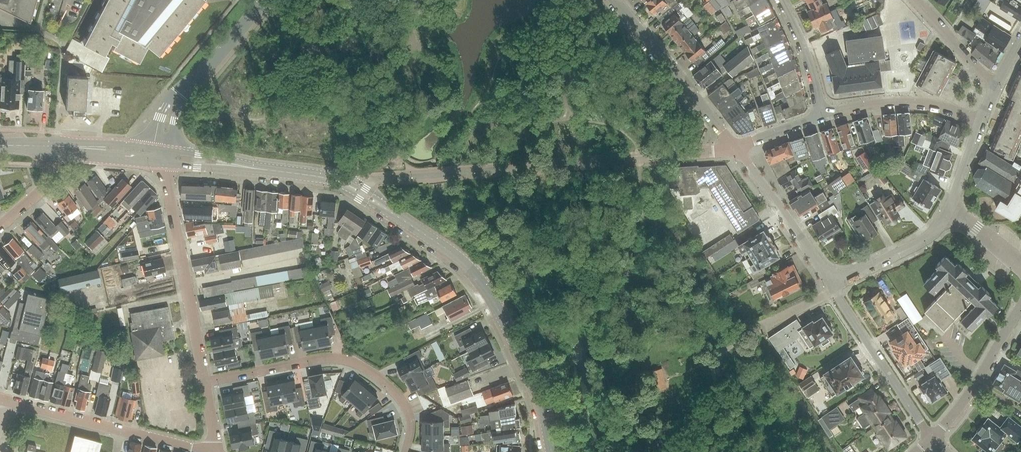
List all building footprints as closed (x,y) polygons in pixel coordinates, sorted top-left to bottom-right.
[(30,23),(37,0),(0,0),(0,9),(30,23)] [(206,0),(106,0),(83,44),(104,55),(111,42),(115,45),(113,49),(139,63),(148,47),(159,56),(206,0)] [(678,3),(676,0),(653,0),(647,5),(655,15),(659,11),(663,16),(678,3)] [(758,0),(745,0),(746,1),(737,6),(739,10),(758,0)] [(770,7),(767,0),(758,0),(739,10),(740,11),(738,12),(741,17),(752,11),(754,15),(745,20),(770,7)] [(830,11),(826,3),(823,5),(821,0),(816,0),(808,4),(811,10),(807,12),(811,20),(830,11)] [(884,9),(885,0),(871,0),(874,7),(878,5),(880,11),(884,9)] [(964,5),(969,8),(974,0),(967,0),(964,5)] [(1017,3),(1017,1),(1015,0),(1011,0),(1010,1),(1008,0),(1005,0),(1000,8),(1020,20),(1020,19),(1020,6),(1017,3)] [(683,23),(689,18),(688,19),(680,9),(682,8),(678,3),(663,16),(667,20),(662,24),(670,34),(683,23)] [(728,17),(733,14),(728,4),(727,3),(723,5),(722,6),(723,7),(728,17)] [(748,25),(735,31),(739,37),(758,27),(760,25),(775,16),(770,7),(745,20),(748,25)] [(830,11),(811,20),(815,28),(818,26),(822,33),(833,28),(835,31),(844,27),(835,9),(830,11)] [(725,18),(721,12),(716,16),(720,22),(725,18)] [(882,24),(877,13),(856,23),(861,33),(882,24)] [(994,45),(1002,51),(1011,36),(1004,31),(1003,31),(994,25),(982,17),(976,27),(973,32),(976,34),(993,46),(994,45)] [(678,43),(697,27),(689,18),(683,23),(670,34),(678,43)] [(763,37),(781,28),(776,18),(759,27),(761,33),(745,40),(747,45),(763,37)] [(721,25),(725,32),(731,29),(728,21),(721,25)] [(976,34),(973,32),(963,25),(958,33),(971,42),(976,34)] [(686,52),(698,42),(693,36),(700,31),(697,27),(678,43),(686,52)] [(753,53),(767,47),(786,38),(781,28),(763,37),(765,42),(751,49),(753,53)] [(840,49),(826,54),(834,75),(833,76),(835,92),(882,85),(880,71),(892,70),(890,60),(885,60),(882,35),(847,40),(851,66),(847,67),(840,49)] [(72,38),(64,53),(102,72),(109,58),(72,38)] [(756,59),(757,63),(771,57),(790,47),(786,38),(767,47),(770,52),(756,59)] [(698,67),(710,56),(725,43),(722,39),(706,52),(698,42),(686,52),(694,62),(698,67)] [(994,45),(993,46),(993,47),(986,42),(985,44),(981,41),(971,53),(991,69),(1002,51),(994,45)] [(713,59),(693,76),(704,89),(718,77),(719,78),(723,75),(722,74),(726,70),(732,77),(754,60),(748,46),(721,69),(713,59)] [(767,71),(794,57),(790,47),(771,57),(773,62),(759,69),(762,73),(767,71)] [(939,95),(956,62),(936,51),(917,87),(926,91),(928,89),(934,92),(939,95)] [(1,92),(0,107),(0,108),(1,108),(1,110),(8,110),(8,108),(18,109),(19,99),(20,99),(20,94),(24,94),(24,91),(25,79),(25,75),(26,55),(17,54),(17,61),(9,60),(8,78),(2,78),(1,85),(0,85),(0,92),(1,92)] [(71,57),(69,62),(95,75),(97,71),(71,57)] [(779,77),(798,67),(797,64),(794,57),(767,71),(769,76),(768,76),(767,76),(763,78),(766,83),(770,81),(779,77)] [(747,72),(750,78),(761,74),(758,67),(747,72)] [(774,91),(782,86),(801,77),(800,74),(798,67),(779,77),(780,82),(772,86),(774,91)] [(1020,71),(1009,97),(1012,98),(991,148),(1002,153),(1001,155),(1011,159),(1020,136),(1020,71)] [(25,79),(24,91),(28,91),(27,108),(34,109),(34,110),(35,111),(38,112),(40,111),(40,109),(41,109),(42,98),(44,96),(44,94),(43,92),(43,90),(28,89),(28,84),(30,84),(30,76),(25,75),(25,79)] [(85,115),(87,77),(68,75),(66,108),(69,108),(69,114),(85,115)] [(779,99),(803,87),(802,85),(803,85),(801,77),(782,86),(784,90),(771,98),(771,99),(777,96),(779,99)] [(735,83),(733,80),(732,78),(729,79),(708,95),(715,104),(731,93),(728,89),(735,83)] [(764,125),(777,120),(764,85),(759,86),(762,95),(761,95),(764,106),(759,108),(764,125)] [(743,92),(742,91),(739,87),(731,93),(715,104),(723,114),(738,102),(735,98),(743,92)] [(782,108),(805,98),(803,87),(779,99),(777,96),(771,99),(772,103),(777,100),(786,96),(788,101),(781,104),(782,108)] [(730,123),(746,112),(743,108),(750,102),(746,96),(738,102),(723,114),(730,123)] [(807,108),(807,106),(805,98),(782,108),(781,104),(780,105),(774,108),(779,120),(805,110),(807,108)] [(200,104),(195,100),(189,108),(194,112),(200,104)] [(746,112),(730,123),(737,133),(740,134),(763,126),(757,108),(748,110),(746,112)] [(904,134),(911,134),(909,113),(898,114),(900,135),(898,135),(899,146),(905,146),(904,134)] [(899,146),(898,135),(897,135),(895,114),(884,115),(886,136),(893,135),(894,146),(899,146)] [(962,127),(958,125),(936,115),(932,123),(943,128),(939,138),(937,137),(951,144),(957,147),(963,133),(960,132),(962,127)] [(867,145),(883,141),(878,129),(872,131),(868,117),(854,122),(860,142),(865,140),(867,145)] [(851,150),(857,148),(854,137),(852,137),(848,123),(837,127),(845,151),(848,157),(853,155),(851,150)] [(835,152),(843,150),(840,142),(837,143),(833,128),(821,132),(829,156),(833,163),(838,161),(835,152)] [(926,136),(916,132),(912,142),(922,146),(925,139),(926,136)] [(823,164),(827,163),(818,133),(806,137),(813,161),(821,173),(826,171),(823,164)] [(951,144),(937,137),(934,136),(932,142),(929,150),(923,164),(919,163),(916,168),(927,175),(930,170),(943,176),(946,169),(950,167),(951,163),(950,159),(952,153),(948,151),(951,144)] [(797,158),(809,154),(803,137),(791,141),(797,158)] [(925,139),(922,146),(925,147),(924,148),(929,150),(932,142),(925,139)] [(787,162),(795,159),(789,142),(767,150),(765,155),(770,164),(771,164),(778,177),(790,169),(787,162)] [(989,151),(987,149),(979,162),(986,166),(985,168),(979,168),(974,175),(974,176),(976,182),(975,184),(1001,200),(996,207),(1013,217),(1018,216),(1020,210),(1020,166),(1014,162),(1013,165),(989,151)] [(865,151),(856,157),(863,169),(872,163),(865,151)] [(927,175),(916,168),(911,165),(910,166),(906,163),(904,166),(912,171),(909,175),(922,183),(913,198),(917,200),(914,204),(922,209),(925,205),(930,208),(942,189),(924,179),(927,175)] [(872,164),(867,168),(870,173),(875,170),(872,164)] [(760,219),(748,200),(732,174),(730,175),(725,165),(716,166),(699,167),(698,166),(679,167),(679,169),(671,169),(667,172),(668,186),(672,188),(680,187),(681,195),(696,194),(700,191),(700,186),(708,186),(738,233),(760,219)] [(795,170),(778,179),(783,189),(793,184),(798,194),(813,186),(808,177),(801,181),(795,170)] [(881,186),(887,181),(877,170),(872,175),(881,186)] [(841,175),(828,183),(835,194),(847,186),(841,175)] [(108,192),(106,190),(96,176),(87,182),(101,202),(106,198),(104,195),(108,192)] [(112,208),(131,187),(122,179),(104,200),(112,208)] [(132,207),(150,188),(142,181),(121,203),(128,211),(132,207)] [(85,184),(74,191),(79,198),(76,200),(81,208),(84,205),(87,209),(90,207),(92,211),(99,205),(85,184)] [(212,200),(216,200),(217,186),(213,185),(182,184),(182,199),(212,200)] [(217,186),(216,200),(226,201),(228,187),(217,186)] [(228,187),(226,201),(231,202),(231,205),(236,206),(238,206),(240,194),(238,193),(238,188),(228,187)] [(132,207),(138,213),(140,214),(158,196),(150,188),(132,207)] [(253,223),(255,190),(245,189),(243,210),(246,210),(245,223),(253,223)] [(267,211),(268,192),(257,190),(256,210),(262,211),(260,226),(266,227),(267,211)] [(818,204),(821,210),(830,204),(823,192),(814,198),(809,190),(789,202),(794,210),(796,209),(799,215),(818,204)] [(270,230),(272,212),(278,213),(279,193),(268,192),(267,211),(266,227),(266,229),(270,230)] [(289,208),(290,194),(280,193),(279,208),(284,208),(283,222),(288,222),(289,208)] [(301,211),(302,195),(292,194),(291,210),(290,223),(294,223),(295,210),(301,211)] [(897,209),(901,207),(901,206),(904,204),(900,198),(895,200),(892,194),(886,198),(883,194),(875,199),(876,201),(870,204),(880,221),(884,219),(887,223),(889,222),(891,223),(893,223),(895,222),(896,220),(896,218),(899,216),(896,211),(897,210),(897,209)] [(67,215),(77,208),(68,195),(58,203),(67,215)] [(312,215),(314,197),(303,195),(300,222),(306,223),(307,215),(312,215)] [(334,235),(336,202),(322,201),(320,215),(329,216),(328,228),(325,228),(324,235),(334,235)] [(92,211),(90,213),(94,217),(102,208),(99,205),(92,211)] [(213,221),(213,207),(183,205),(185,219),(186,219),(213,221)] [(832,216),(838,212),(834,205),(819,215),(822,220),(813,226),(821,239),(826,236),(828,240),(842,231),(832,216)] [(865,241),(877,233),(872,224),(877,220),(868,205),(860,210),(864,215),(859,219),(856,215),(849,220),(858,234),(860,233),(865,241)] [(137,222),(163,216),(161,207),(146,211),(147,215),(141,217),(135,218),(137,225),(137,222)] [(357,235),(367,220),(349,208),(339,223),(343,226),(338,232),(338,235),(347,241),(352,232),(357,235)] [(49,236),(57,229),(55,227),(43,213),(35,220),(49,236)] [(109,216),(103,222),(103,223),(110,229),(116,223),(109,216)] [(151,230),(150,229),(165,225),(163,216),(137,222),(137,225),(139,232),(151,230)] [(74,221),(70,225),(74,230),(78,226),(74,221)] [(378,248),(387,234),(368,221),(358,235),(377,248),(378,248)] [(60,222),(55,227),(57,229),(59,231),(64,237),(69,231),(60,222)] [(194,222),(186,223),(189,237),(205,234),(207,243),(219,241),(217,234),(215,234),(213,224),(206,224),(206,223),(195,225),(194,222)] [(48,236),(47,238),(33,223),(25,230),(43,250),(50,245),(56,251),(59,248),(48,236)] [(103,223),(98,228),(104,235),(110,229),(103,223)] [(754,228),(744,234),(748,240),(758,234),(754,228)] [(92,250),(104,238),(97,231),(85,243),(92,250)] [(747,258),(772,243),(767,235),(767,236),(764,231),(764,232),(764,231),(758,234),(748,240),(744,234),(744,233),(735,239),(747,258)] [(131,241),(123,242),(124,248),(139,245),(136,233),(130,234),(131,241)] [(733,240),(729,233),(701,251),(706,258),(712,254),(723,247),(733,240)] [(354,238),(350,245),(350,246),(352,250),(354,254),(354,255),(356,255),(365,251),(363,245),(361,246),(357,237),(356,239),(354,238)] [(29,275),(33,271),(29,266),(33,263),(24,252),(13,239),(4,246),(29,275)] [(234,240),(224,242),(226,252),(236,251),(234,240)] [(754,279),(764,274),(764,273),(767,272),(763,266),(779,256),(776,251),(777,251),(772,243),(747,258),(754,271),(750,273),(754,279)] [(33,244),(28,250),(38,259),(43,253),(33,244)] [(350,246),(345,248),(349,256),(354,254),(352,250),(350,246)] [(15,262),(2,247),(0,249),(0,261),(7,269),(15,262)] [(410,254),(411,253),(401,247),(374,261),(376,266),(391,258),(393,262),(410,254)] [(727,253),(723,247),(712,254),(716,260),(727,253)] [(138,250),(122,253),(123,260),(139,258),(138,250)] [(241,260),(239,251),(219,255),(193,260),(195,271),(205,269),(206,273),(219,271),(217,261),(220,260),(222,269),(242,265),(241,260)] [(365,251),(356,255),(358,261),(368,257),(367,256),(365,251)] [(389,265),(392,270),(402,265),(404,269),(421,260),(421,261),(421,260),(412,254),(389,265)] [(368,257),(358,261),(360,267),(372,263),(370,256),(368,257)] [(944,330),(955,318),(972,300),(976,304),(962,319),(972,329),(986,314),(989,316),(998,306),(989,297),(991,295),(958,263),(955,265),(946,256),(936,266),(938,268),(924,283),(934,293),(949,278),(953,282),(935,300),(925,311),(944,330)] [(142,263),(146,276),(163,272),(162,266),(164,266),(162,258),(142,263)] [(432,268),(432,267),(423,261),(422,261),(409,268),(414,276),(431,267),(432,268)] [(799,284),(802,282),(797,271),(796,272),(792,265),(774,274),(775,275),(767,279),(764,274),(754,279),(749,282),(752,288),(761,284),(765,291),(771,288),(775,297),(782,293),(783,294),(790,290),(799,285),(799,284)] [(18,271),(17,272),(22,278),(21,279),(24,283),(30,277),(27,274),(21,268),(18,271)] [(39,282),(47,275),(40,268),(32,276),(39,282)] [(409,268),(395,275),(398,283),(414,276),(409,268)] [(98,271),(59,280),(61,291),(100,282),(98,271)] [(446,280),(447,279),(438,271),(438,272),(423,279),(424,282),(419,285),(418,283),(416,284),(415,285),(407,288),(411,297),(446,280)] [(122,280),(124,287),(136,284),(134,277),(122,280)] [(412,278),(388,289),(391,295),(415,285),(412,278)] [(323,283),(326,291),(335,287),(332,280),(323,283)] [(442,302),(457,294),(452,284),(438,291),(435,286),(415,295),(416,298),(414,298),(418,305),(439,296),(442,302)] [(16,291),(11,286),(5,293),(9,297),(16,291)] [(259,287),(225,294),(225,296),(227,306),(229,305),(244,302),(261,299),(259,287)] [(879,293),(872,298),(871,297),(870,297),(869,297),(869,298),(868,298),(867,299),(866,300),(866,301),(866,302),(865,302),(880,325),(880,324),(881,324),(882,324),(883,324),(884,324),(885,324),(886,323),(886,322),(887,321),(887,320),(894,315),(879,293)] [(16,317),(15,317),(14,319),(15,320),(11,339),(38,345),(50,299),(28,294),(25,304),(20,302),(16,317)] [(470,308),(472,307),(466,294),(434,311),(437,317),(446,312),(450,321),(471,310),(470,308)] [(897,300),(901,306),(907,317),(908,318),(913,325),(922,319),(906,294),(897,300)] [(202,310),(227,306),(225,296),(200,301),(202,310)] [(404,297),(398,299),(401,305),(406,302),(404,297)] [(334,301),(330,303),(334,311),(338,309),(334,301)] [(365,302),(360,304),(362,310),(368,307),(368,306),(371,305),(369,301),(366,303),(365,302)] [(3,306),(0,309),(0,324),(3,321),(4,323),(12,315),(3,306)] [(161,341),(174,339),(168,306),(130,313),(132,322),(130,323),(137,359),(163,354),(161,341)] [(902,320),(907,317),(901,306),(896,310),(902,320)] [(230,310),(211,313),(213,325),(231,321),(231,324),(248,321),(245,307),(230,310)] [(427,314),(408,324),(411,330),(419,326),(421,329),(432,324),(427,314)] [(318,347),(331,344),(329,333),(335,332),(332,317),(321,319),(322,325),(314,327),(318,347)] [(778,351),(802,335),(807,343),(812,339),(815,344),(820,341),(823,346),(831,341),(828,336),(832,333),(822,318),(814,323),(813,321),(804,327),(803,328),(797,319),(769,338),(778,351)] [(908,318),(898,325),(904,334),(915,327),(913,325),(908,318)] [(276,356),(289,353),(287,341),(293,340),(290,325),(279,328),(280,334),(272,335),(276,356)] [(300,326),(294,327),(297,339),(302,338),(305,350),(318,347),(314,327),(301,329),(300,326)] [(215,352),(235,347),(233,339),(239,338),(237,327),(222,330),(224,336),(212,338),(215,352)] [(900,337),(891,343),(896,349),(894,350),(899,358),(901,357),(905,364),(911,360),(912,362),(920,357),(918,355),(924,351),(919,344),(915,338),(919,335),(915,327),(904,334),(900,337)] [(9,341),(11,330),(5,329),(3,340),(9,341)] [(470,350),(488,342),(482,329),(473,333),(470,329),(456,335),(460,346),(467,343),(470,350)] [(262,331),(251,333),(254,348),(260,347),(262,358),(276,356),(272,335),(264,337),(262,331)] [(441,339),(435,342),(442,360),(448,357),(441,339)] [(488,342),(470,350),(474,359),(468,361),(473,371),(487,364),(484,359),(494,355),(488,342)] [(17,374),(13,391),(25,394),(34,362),(32,361),(35,350),(20,347),(19,346),(16,357),(17,358),(28,360),(24,376),(17,374)] [(235,347),(215,352),(217,365),(229,363),(230,368),(242,366),(241,360),(238,360),(235,347)] [(791,369),(796,366),(784,347),(779,351),(791,369)] [(91,370),(101,373),(106,352),(97,349),(91,370)] [(419,358),(422,356),(419,350),(406,357),(409,362),(398,368),(405,380),(425,369),(419,358)] [(759,362),(752,351),(747,355),(754,365),(759,362)] [(43,358),(40,368),(52,371),(56,356),(49,355),(48,359),(43,358)] [(862,374),(864,373),(859,366),(857,367),(851,357),(820,377),(832,396),(846,387),(848,388),(853,385),(853,382),(863,375),(862,374)] [(945,388),(941,382),(952,374),(940,357),(925,368),(930,375),(928,377),(929,379),(920,386),(924,393),(930,402),(941,395),(941,393),(940,391),(945,388)] [(120,382),(124,363),(115,361),(114,367),(113,367),(110,380),(120,382)] [(63,381),(65,374),(66,372),(68,372),(70,365),(62,363),(60,372),(58,372),(56,379),(57,379),(56,383),(55,383),(50,401),(60,403),(66,381),(63,381)] [(999,374),(1004,376),(1010,380),(1012,382),(1011,384),(1020,390),(1020,372),(1018,370),(1017,372),(1005,365),(999,374)] [(654,392),(667,389),(662,369),(649,372),(654,392)] [(799,369),(796,375),(803,379),(806,372),(799,369)] [(428,377),(424,370),(406,380),(412,391),(421,386),(425,393),(438,389),(431,375),(428,377)] [(468,370),(455,376),(458,380),(470,374),(468,370)] [(924,376),(920,370),(914,375),(918,380),(924,376)] [(48,400),(53,382),(47,381),(49,374),(41,372),(39,379),(34,378),(29,396),(48,400)] [(73,376),(67,374),(65,374),(63,381),(66,381),(60,403),(69,406),(74,388),(68,386),(69,382),(71,383),(73,376)] [(312,390),(305,392),(309,409),(321,406),(320,401),(319,395),(327,393),(326,389),(333,387),(331,380),(324,381),(323,374),(310,376),(310,379),(312,390)] [(992,385),(1020,401),(1020,399),(1020,400),(1020,390),(1011,384),(1012,382),(1010,380),(1004,376),(999,374),(992,385)] [(81,375),(78,386),(78,389),(75,400),(77,401),(75,408),(84,410),(86,400),(88,400),(91,392),(86,391),(89,377),(81,375)] [(811,375),(799,383),(803,391),(804,390),(815,383),(816,383),(811,375)] [(297,391),(294,379),(281,382),(285,403),(293,401),(294,407),(305,405),(302,390),(297,391)] [(354,404),(367,388),(357,379),(339,400),(343,403),(347,398),(354,404)] [(336,392),(342,394),(346,382),(340,380),(336,392)] [(446,388),(452,403),(474,395),(469,380),(446,388)] [(132,382),(133,395),(140,394),(139,382),(132,382)] [(267,412),(278,410),(277,404),(285,403),(281,382),(268,385),(270,396),(264,398),(267,412)] [(488,405),(513,395),(509,382),(478,394),(480,399),(485,397),(488,405)] [(110,399),(108,398),(110,394),(108,393),(110,385),(99,383),(96,396),(99,397),(95,413),(106,415),(110,399)] [(246,405),(244,397),(250,395),(248,384),(233,387),(235,393),(223,396),(226,409),(246,405)] [(360,417),(364,412),(378,396),(367,388),(354,404),(360,409),(357,414),(360,417)] [(861,399),(851,405),(856,412),(863,407),(866,412),(859,417),(859,419),(863,426),(865,427),(873,422),(876,427),(892,416),(876,392),(875,393),(872,390),(861,397),(861,399)] [(132,419),(136,401),(120,397),(115,415),(119,416),(118,419),(127,421),(128,418),(132,419)] [(369,410),(373,415),(383,408),(379,403),(369,410)] [(479,421),(517,415),(516,413),(517,413),(515,404),(506,405),(506,406),(498,407),(498,408),(489,410),(490,414),(483,415),(483,418),(479,419),(479,421)] [(256,423),(254,412),(248,413),(246,405),(226,409),(228,422),(240,420),(241,426),(256,423)] [(478,412),(476,406),(461,411),(463,416),(478,412)] [(846,419),(838,406),(822,416),(831,429),(846,419)] [(434,411),(434,422),(422,422),(422,435),(443,435),(443,427),(449,427),(449,414),(442,409),(434,411)] [(472,422),(470,415),(460,418),(461,425),(472,422)] [(502,431),(519,429),(518,426),(521,426),(520,417),(517,417),(517,415),(479,421),(471,422),(471,425),(480,423),(480,428),(485,427),(484,425),(492,424),(492,427),(501,426),(502,431)] [(384,416),(367,420),(370,432),(374,431),(376,439),(398,434),(394,419),(385,421),(384,416)] [(892,416),(876,427),(889,447),(905,436),(892,416)] [(1007,434),(1017,442),(1020,438),(1020,426),(1009,417),(1000,428),(988,418),(972,439),(988,451),(998,451),(1004,445),(1001,442),(1007,434)] [(249,447),(248,445),(254,444),(252,435),(258,434),(256,423),(241,426),(243,432),(231,434),(234,448),(240,447),(240,449),(249,447)] [(472,425),(461,426),(462,435),(473,433),(472,425)] [(334,427),(328,434),(342,438),(349,432),(334,427)] [(504,443),(521,440),(520,431),(519,431),(519,429),(502,431),(497,432),(497,430),(475,434),(476,440),(494,437),(494,441),(503,440),(504,443)] [(288,441),(275,437),(276,434),(270,432),(266,447),(272,449),(271,451),(285,451),(288,441)] [(102,442),(74,435),(70,451),(99,451),(102,442)] [(422,449),(429,449),(431,449),(434,449),(434,451),(449,451),(449,444),(443,443),(443,435),(422,435),(422,449)] [(288,441),(285,451),(305,451),(308,442),(302,440),(301,444),(288,441)] [(142,445),(132,442),(129,451),(140,451),(142,445)] [(330,451),(317,448),(318,445),(312,443),(310,451),(330,451)] [(851,444),(844,448),(846,451),(856,451),(851,444)]
